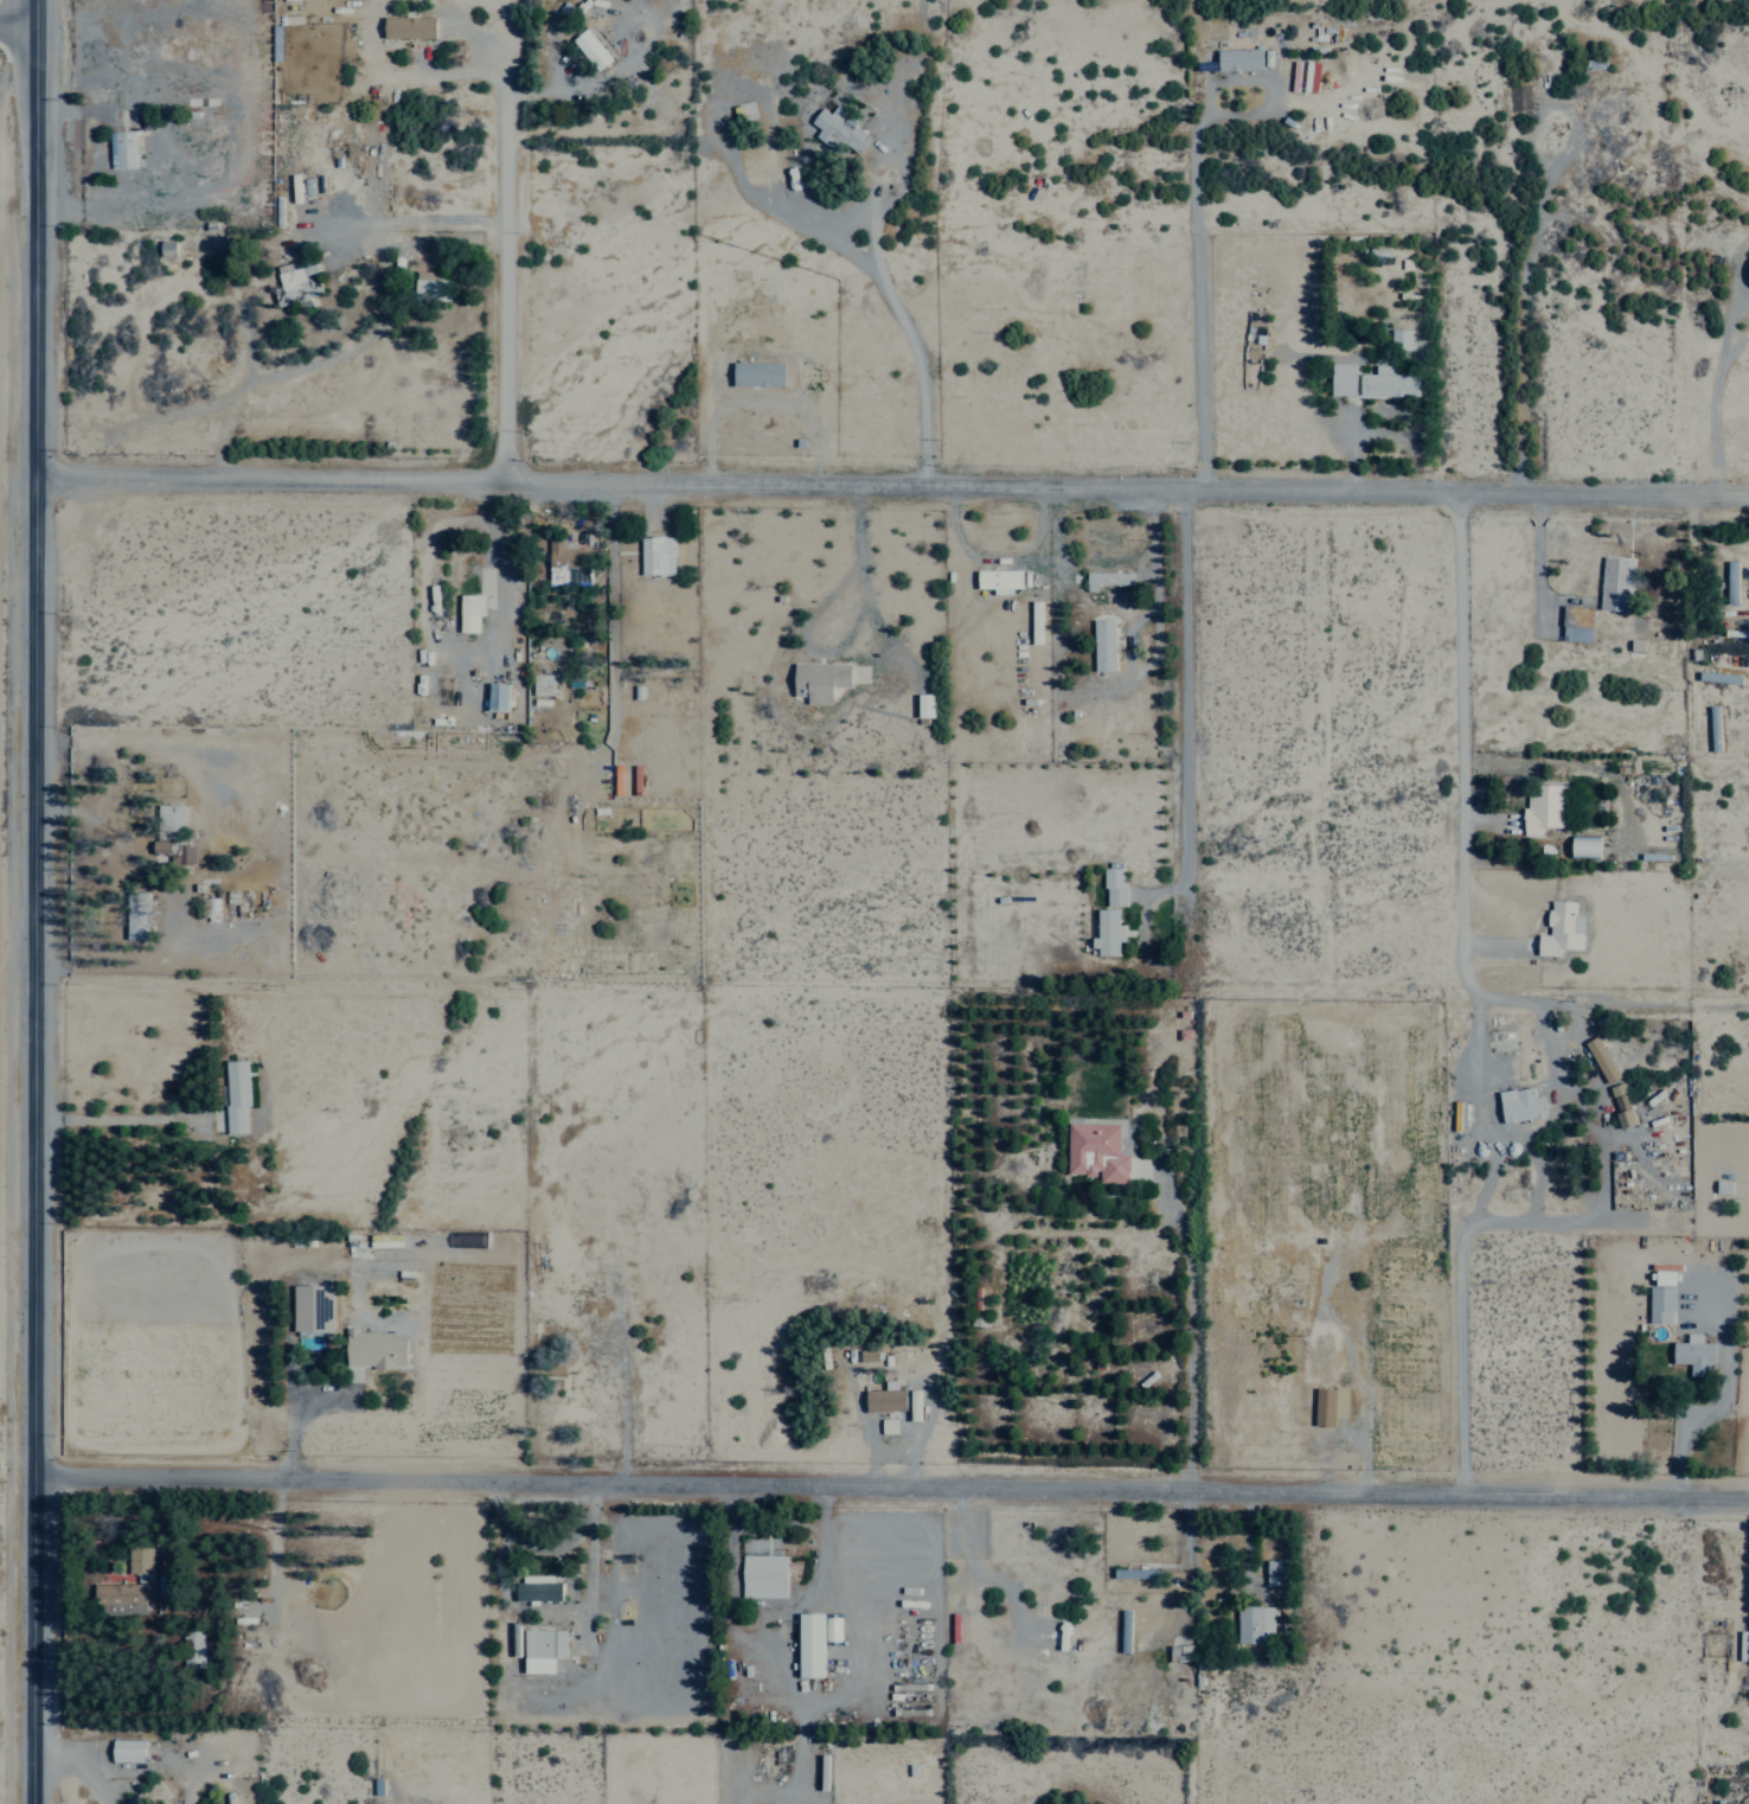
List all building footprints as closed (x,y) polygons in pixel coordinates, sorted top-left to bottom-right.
[(433,17),(382,17),(382,38),(433,38),(433,17)] [(569,39),(594,72),(609,60),(584,28),(569,39)] [(1215,50),(1216,72),(1260,70),(1259,49),(1215,50)] [(808,123),(818,130),(813,137),(832,150),(838,142),(856,154),(869,134),(832,108),(828,114),(818,108),(808,123)] [(133,168),(131,131),(107,131),(108,169),(133,168)] [(171,254),(172,241),(158,240),(157,253),(171,254)] [(275,274),(278,288),(271,289),(274,303),(319,295),(313,266),(275,274)] [(438,272),(413,271),(412,301),(447,302),(448,280),(438,279),(438,272)] [(1408,350),(1409,330),(1389,329),(1389,349),(1408,350)] [(782,363),(731,363),(731,386),(782,387),(782,363)] [(1328,395),(1352,396),(1353,363),(1329,363),(1328,395)] [(1358,374),(1357,396),(1415,397),(1416,375),(1391,374),(1391,365),(1373,365),(1373,374),(1358,374)] [(672,575),(672,537),(638,537),(639,575),(672,575)] [(546,585),(589,586),(589,549),(571,549),(571,540),(547,540),(546,585)] [(1629,611),(1630,558),(1599,557),(1598,610),(1629,611)] [(1736,561),(1725,561),(1724,605),(1735,605),(1736,561)] [(1019,589),(1018,570),(974,570),(975,589),(991,589),(991,595),(1010,594),(1010,589),(1019,589)] [(1084,591),(1095,591),(1095,585),(1129,586),(1129,573),(1085,572),(1084,591)] [(457,633),(476,633),(476,617),(481,617),(482,596),(457,595),(457,633)] [(1564,642),(1589,642),(1590,608),(1564,607),(1564,642)] [(1112,620),(1091,621),(1092,671),(1113,671),(1112,620)] [(805,704),(830,704),(830,687),(847,687),(848,663),(791,663),(791,696),(805,696),(805,704)] [(1739,674),(1697,672),(1697,682),(1738,683),(1739,674)] [(530,696),(550,696),(550,674),(530,674),(530,696)] [(485,711),(504,712),(505,684),(486,684),(485,711)] [(930,694),(915,695),(915,718),(930,718),(930,694)] [(1563,828),(1564,785),(1537,785),(1536,795),(1523,795),(1522,836),(1539,836),(1539,827),(1563,828)] [(182,805),(156,805),(156,830),(182,831),(182,805)] [(1597,858),(1597,837),(1569,836),(1569,858),(1597,858)] [(151,853),(168,854),(169,842),(151,842),(151,853)] [(191,845),(178,846),(178,860),(192,860),(191,845)] [(1102,870),(1103,907),(1123,907),(1122,869),(1102,870)] [(123,940),(144,941),(146,893),(125,892),(123,940)] [(1581,951),(1582,916),(1573,916),(1574,902),(1547,901),(1546,935),(1536,935),(1535,956),(1558,957),(1558,950),(1581,951)] [(1116,909),(1094,910),(1095,938),(1089,939),(1090,954),(1117,954),(1116,942),(1122,942),(1122,925),(1116,925),(1116,909)] [(1615,1079),(1598,1036),(1584,1042),(1602,1085),(1615,1079)] [(247,1106),(245,1059),(223,1060),(224,1084),(220,1084),(223,1133),(244,1132),(243,1106),(247,1106)] [(1618,1128),(1633,1124),(1621,1082),(1607,1086),(1618,1128)] [(1541,1095),(1532,1096),(1531,1087),(1496,1090),(1499,1121),(1543,1117),(1541,1095)] [(1117,1123),(1065,1122),(1065,1174),(1096,1174),(1096,1181),(1127,1181),(1127,1153),(1117,1153),(1117,1123)] [(1714,1192),(1729,1193),(1730,1180),(1715,1180),(1714,1192)] [(330,1284),(290,1285),(290,1330),(330,1330),(330,1284)] [(1672,1312),(1673,1287),(1647,1286),(1647,1322),(1668,1323),(1668,1312),(1672,1312)] [(404,1337),(393,1337),(393,1332),(345,1330),(344,1365),(403,1367),(404,1337)] [(1670,1342),(1670,1363),(1688,1364),(1687,1375),(1707,1375),(1707,1364),(1711,1364),(1712,1342),(1700,1341),(1700,1333),(1685,1333),(1685,1342),(1670,1342)] [(875,1359),(875,1346),(856,1347),(857,1360),(875,1359)] [(862,1390),(863,1412),(878,1411),(879,1433),(894,1433),(894,1410),(903,1410),(902,1388),(895,1388),(894,1380),(883,1380),(883,1389),(862,1390)] [(1331,1427),(1332,1417),(1344,1417),(1345,1389),(1313,1387),(1312,1426),(1331,1427)] [(908,1421),(917,1421),(916,1390),(907,1390),(908,1421)] [(149,1546),(125,1547),(125,1573),(135,1573),(135,1583),(150,1583),(149,1546)] [(783,1597),(783,1555),(739,1555),(739,1597),(783,1597)] [(1281,1587),(1281,1560),(1264,1560),(1264,1587),(1281,1587)] [(1153,1569),(1113,1568),(1113,1577),(1153,1577),(1153,1569)] [(551,1576),(520,1575),(520,1583),(513,1582),(512,1600),(559,1601),(560,1583),(550,1582),(551,1576)] [(143,1584),(92,1584),(91,1611),(143,1612),(143,1584)] [(1235,1643),(1272,1642),(1271,1606),(1235,1607),(1235,1643)] [(820,1613),(796,1612),(796,1677),(820,1677),(820,1613)] [(202,1664),(201,1629),(185,1630),(186,1664),(202,1664)] [(521,1673),(551,1673),(552,1658),(564,1658),(564,1630),(522,1629),(521,1673)] [(140,1740),(109,1740),(110,1762),(140,1761),(140,1740)]
